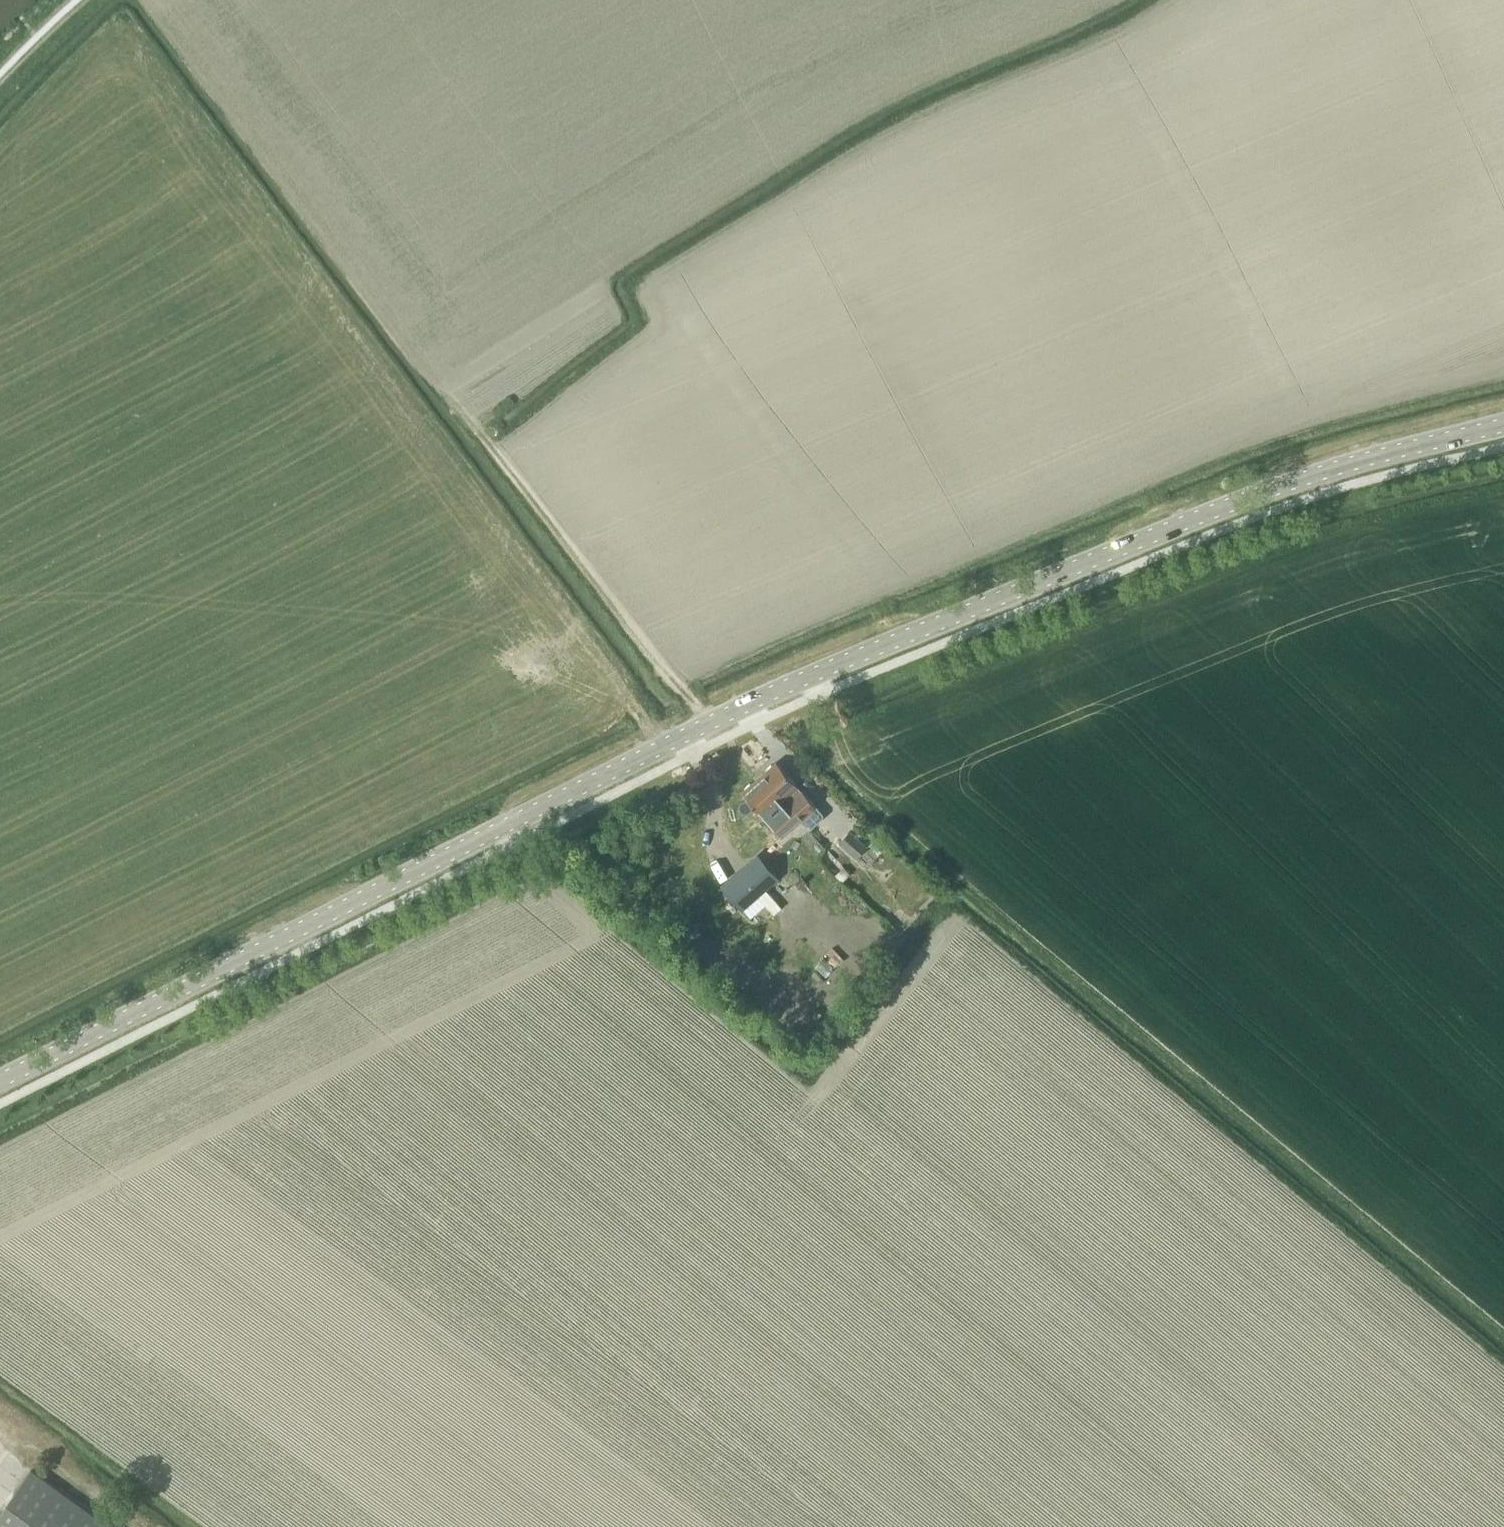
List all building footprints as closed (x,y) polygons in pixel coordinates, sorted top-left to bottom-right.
[(823,814),(816,806),(802,791),(801,792),(796,786),(797,785),(777,762),(759,777),(785,806),(790,802),(803,817),(802,818),(811,828),(823,818),(823,814)] [(781,837),(802,818),(803,817),(790,802),(785,806),(759,777),(742,793),(762,816),(763,815),(769,821),(768,822),(781,837)] [(868,846),(875,838),(864,828),(856,836),(850,831),(839,843),(856,859),(868,846)] [(766,889),(779,879),(758,854),(722,886),(742,911),(744,909),(750,917),(765,904),(774,914),(782,907),(766,889)] [(31,1470),(0,1511),(0,1526),(109,1526),(31,1470)]
